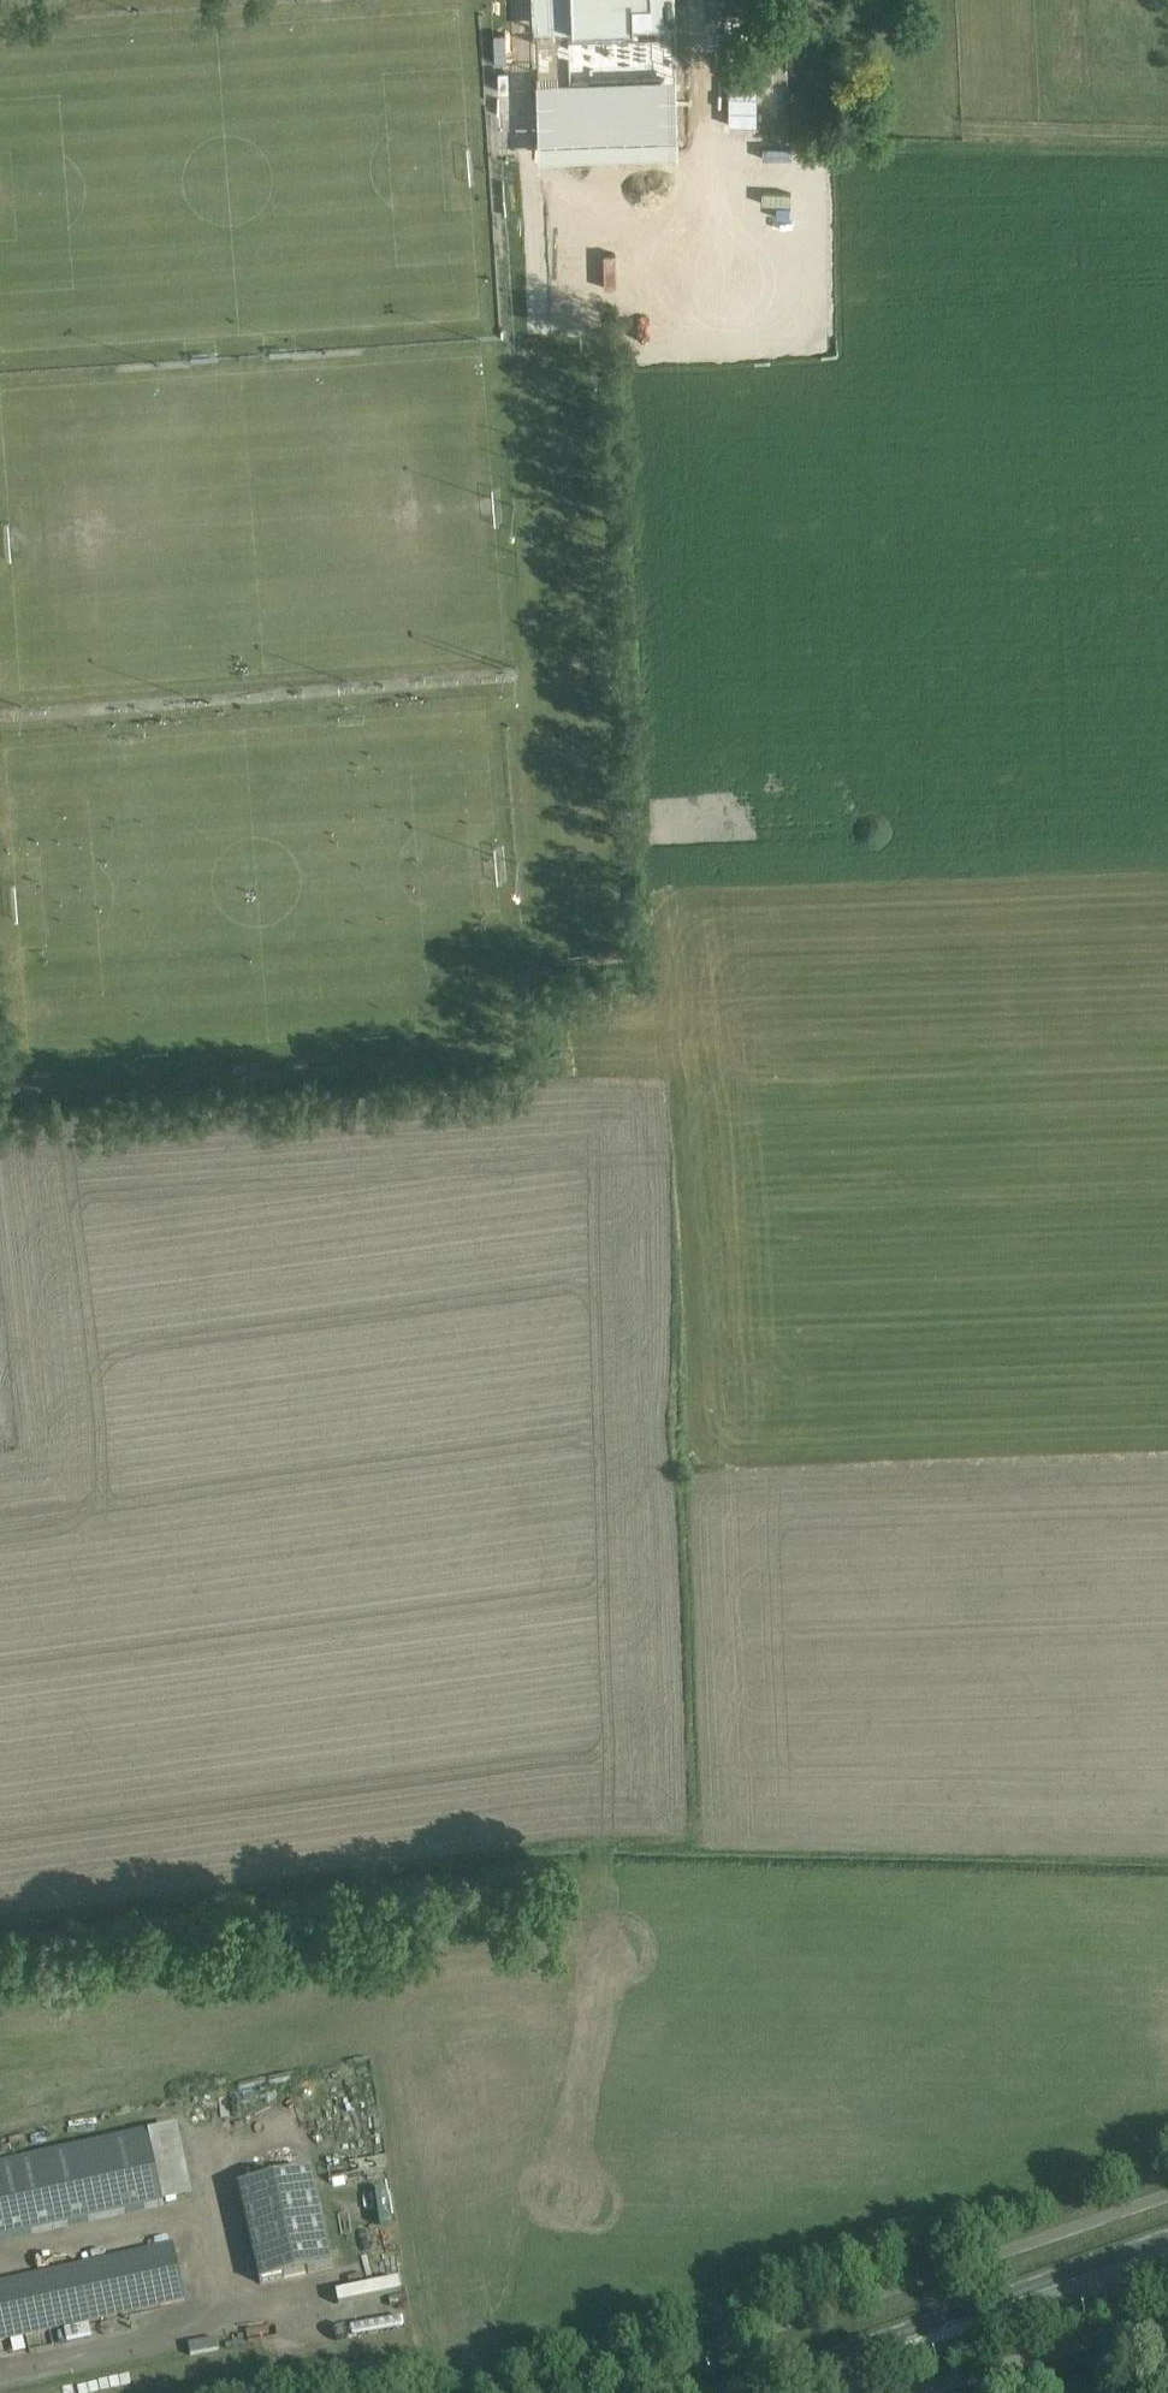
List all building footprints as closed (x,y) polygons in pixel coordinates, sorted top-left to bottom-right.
[(537,142),(679,138),(675,0),(532,0),(537,142)] [(164,2205),(148,2134),(0,2166),(0,2241),(164,2205)] [(311,2173),(239,2188),(261,2285),(333,2269),(311,2173)] [(185,2301),(173,2247),(0,2285),(0,2341),(185,2301)]
